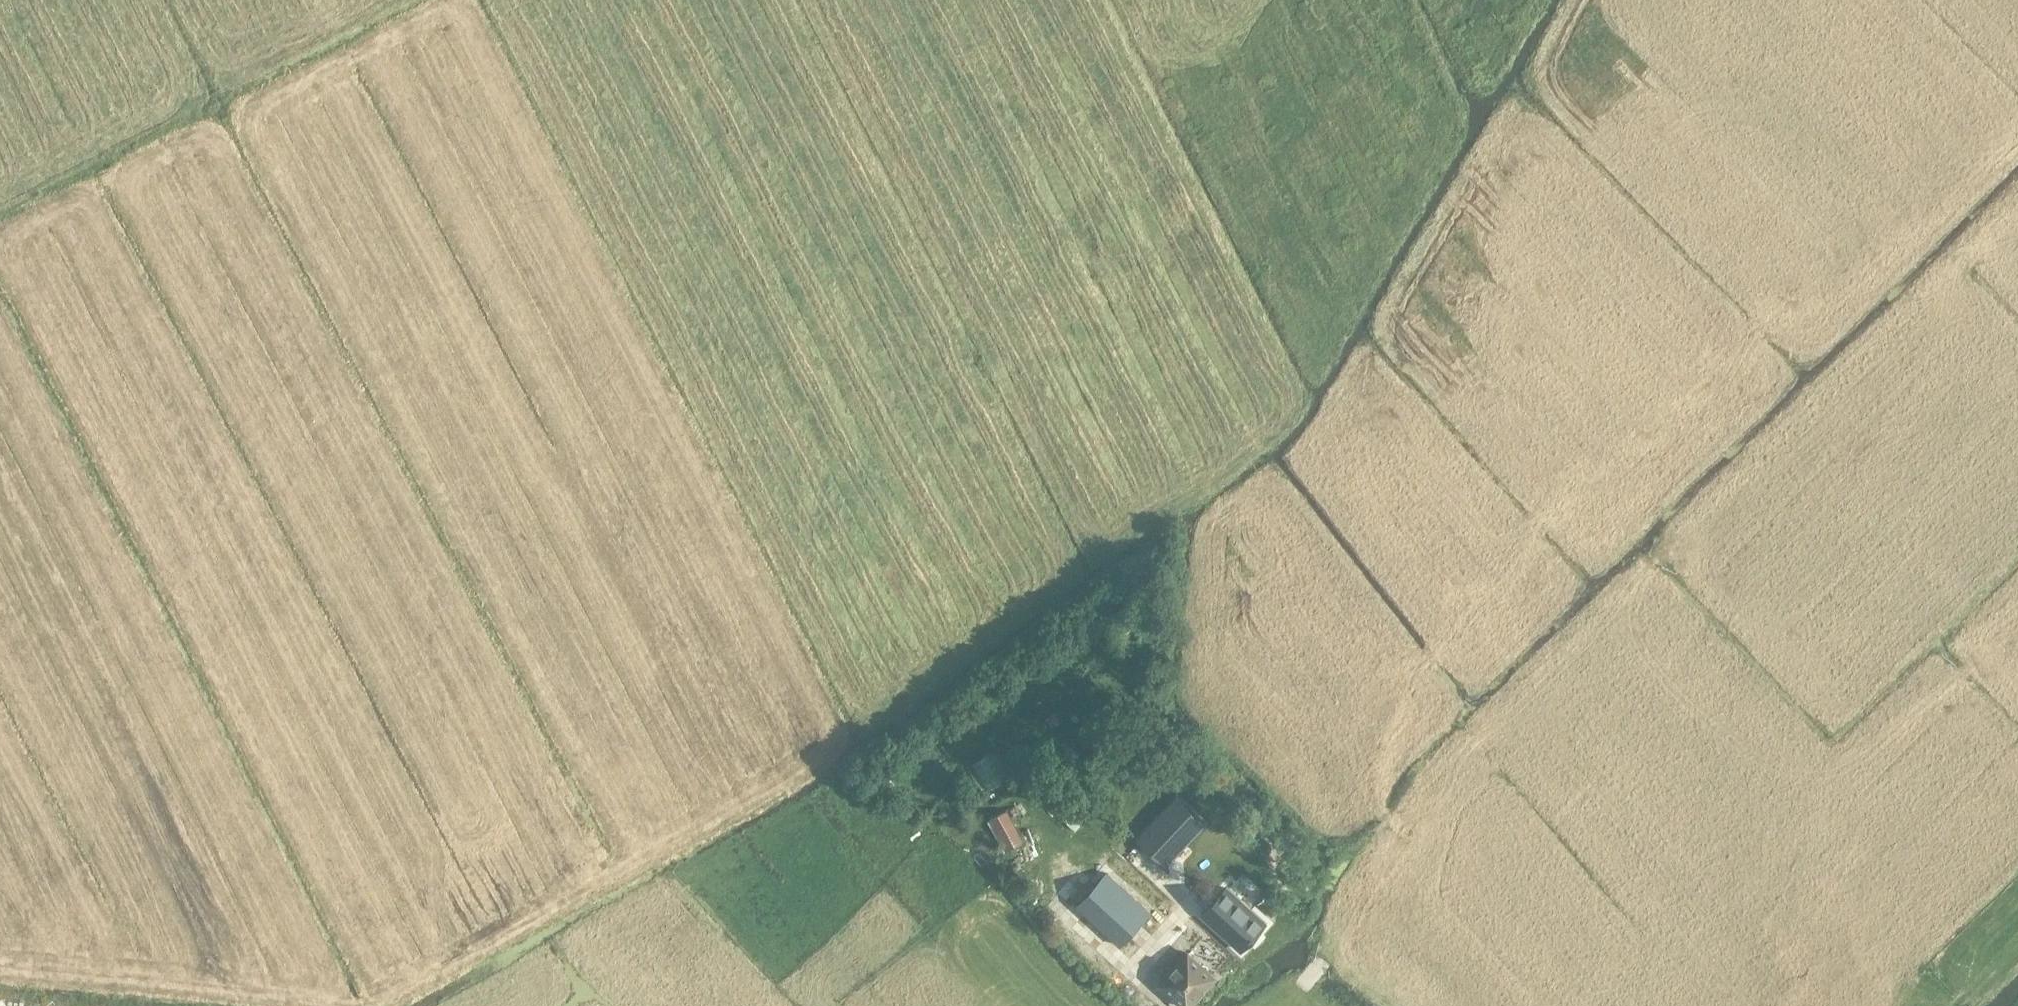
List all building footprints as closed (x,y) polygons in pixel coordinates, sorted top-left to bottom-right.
[(987,788),(1007,779),(993,750),(973,760),(987,788)] [(1136,839),(1165,866),(1206,822),(1177,795),(1136,839)] [(1020,856),(1018,844),(1023,842),(1007,810),(988,817),(1005,850),(1006,850),(1010,857),(1016,866),(1023,861),(1020,856)] [(1098,882),(1160,936),(1191,901),(1129,847),(1098,882)] [(1048,875),(1060,895),(1082,892),(1086,868),(1063,856),(1048,875)] [(1271,915),(1279,906),(1264,893),(1256,902),(1271,915)] [(1071,927),(1116,969),(1144,940),(1099,898),(1071,927)] [(1231,906),(1207,932),(1234,957),(1259,930),(1231,906)] [(1185,1005),(1187,1005),(1213,977),(1188,953),(1160,984),(1185,1005)]
